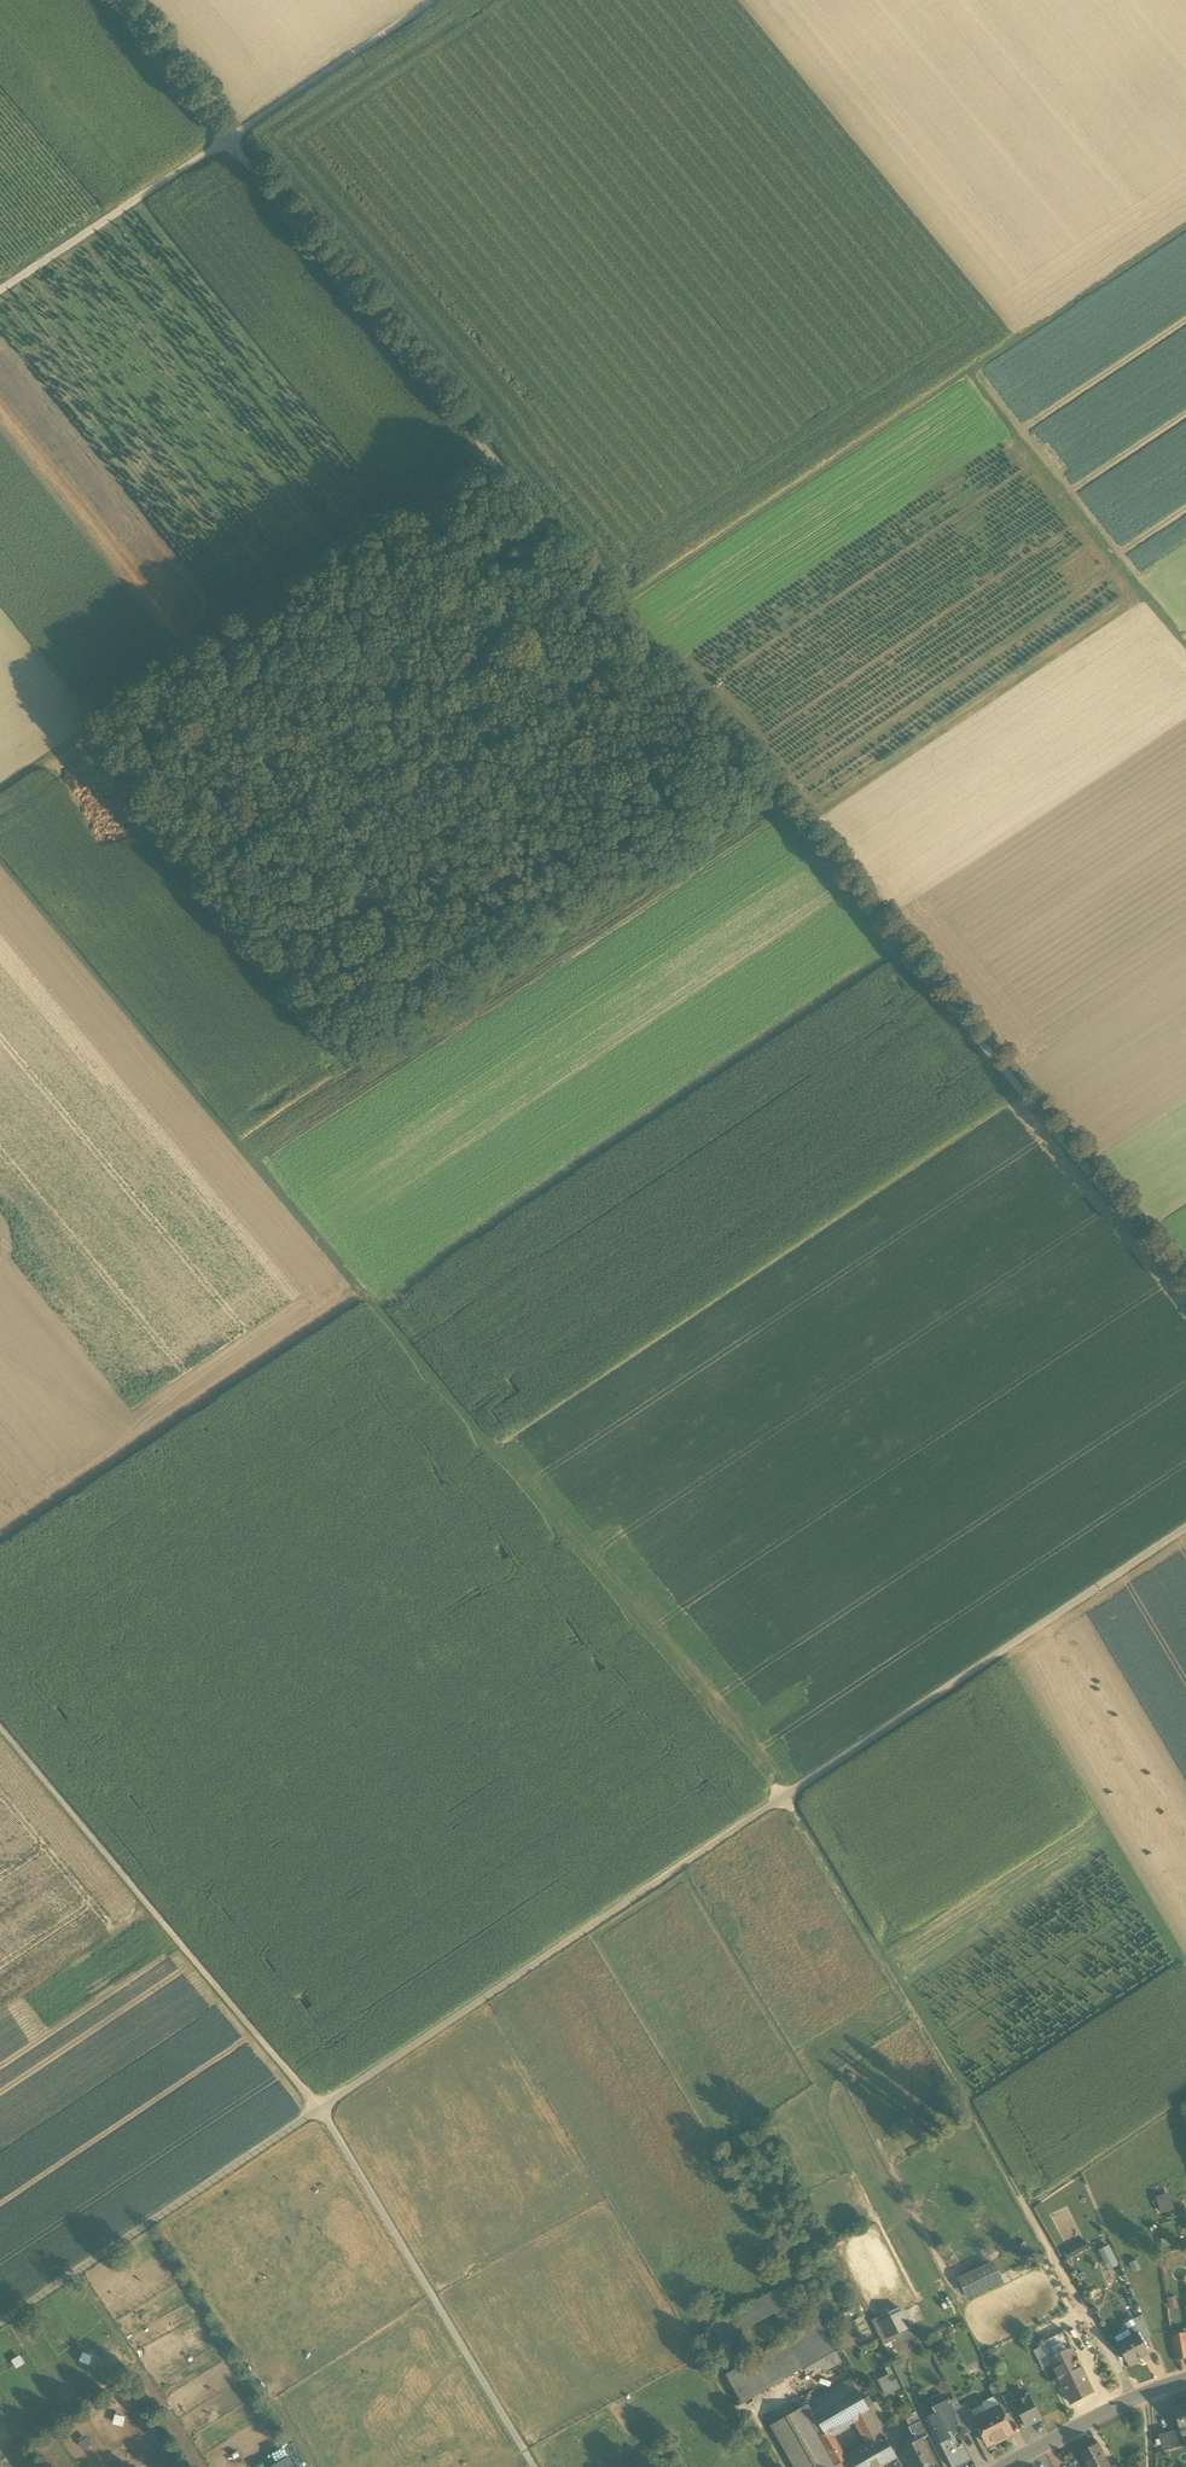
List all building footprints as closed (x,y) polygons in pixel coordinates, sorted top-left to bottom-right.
[(1157,2197),(1161,2212),(1171,2210),(1166,2195),(1157,2197)] [(1098,2250),(1109,2270),(1119,2265),(1109,2245),(1098,2250)] [(993,2263),(960,2279),(968,2297),(1001,2281),(993,2263)] [(734,2313),(743,2330),(775,2312),(784,2326),(805,2313),(796,2299),(795,2300),(786,2284),(734,2313)] [(1168,2297),(1170,2309),(1178,2308),(1176,2296),(1168,2297)] [(881,2323),(902,2313),(899,2306),(871,2319),(874,2326),(875,2326),(881,2323)] [(902,2313),(881,2323),(888,2337),(909,2327),(902,2313)] [(1136,2326),(1145,2341),(1152,2337),(1143,2314),(1132,2320),(1136,2326)] [(857,2322),(862,2334),(870,2330),(864,2319),(857,2322)] [(729,2379),(742,2402),(821,2358),(828,2370),(842,2362),(819,2321),(790,2338),(795,2347),(757,2369),(754,2365),(729,2379)] [(890,2342),(888,2337),(881,2323),(875,2326),(884,2345),(890,2342)] [(1114,2339),(1118,2345),(1136,2334),(1142,2343),(1145,2341),(1136,2326),(1114,2339)] [(1043,2346),(1049,2359),(1072,2348),(1064,2332),(1041,2343),(1043,2346)] [(1118,2345),(1129,2364),(1141,2357),(1140,2355),(1147,2351),(1142,2343),(1136,2334),(1118,2345)] [(1177,2360),(1185,2358),(1185,2334),(1173,2337),(1177,2360)] [(726,2375),(729,2379),(754,2365),(757,2369),(795,2347),(790,2338),(726,2375)] [(1035,2350),(1042,2366),(1051,2362),(1049,2359),(1043,2346),(1035,2350)] [(1082,2368),(1072,2348),(1049,2359),(1051,2362),(1059,2379),(1082,2368)] [(993,2354),(984,2358),(988,2367),(997,2363),(993,2354)] [(1059,2379),(1071,2403),(1093,2392),(1081,2368),(1082,2368),(1059,2379)] [(877,2379),(883,2392),(901,2383),(895,2370),(877,2379)] [(829,2432),(853,2418),(862,2435),(861,2435),(868,2447),(885,2437),(869,2409),(852,2379),(771,2425),(795,2466),(833,2466),(836,2466),(842,2462),(837,2453),(840,2451),(829,2432)] [(994,2397),(1001,2393),(996,2384),(989,2388),(994,2397)] [(1010,2392),(1002,2397),(1006,2403),(1013,2400),(1013,2401),(1015,2401),(1010,2392)] [(999,2406),(1004,2416),(1011,2413),(1006,2403),(1002,2397),(1001,2393),(994,2397),(998,2406),(999,2406)] [(1019,2413),(1026,2427),(1041,2419),(1029,2396),(1014,2403),(1019,2413)] [(982,2402),(983,2405),(987,2412),(998,2406),(994,2397),(982,2402)] [(882,2430),(885,2435),(898,2428),(880,2398),(867,2405),(882,2430)] [(955,2416),(963,2412),(956,2398),(948,2402),(955,2416)] [(1011,2413),(1012,2416),(1019,2413),(1014,2403),(1013,2401),(1013,2400),(1006,2403),(1011,2413)] [(927,2418),(939,2442),(950,2437),(947,2432),(951,2430),(953,2433),(961,2429),(962,2429),(955,2416),(948,2402),(948,2401),(934,2408),(936,2413),(927,2418)] [(983,2405),(971,2410),(975,2418),(987,2412),(983,2405)] [(998,2406),(987,2412),(1001,2441),(1007,2438),(1007,2436),(1013,2433),(1004,2416),(999,2406),(998,2406)] [(1185,2427),(1185,2406),(1175,2409),(1181,2429),(1185,2427)] [(963,2412),(973,2431),(979,2428),(974,2418),(975,2418),(971,2410),(970,2408),(969,2409),(963,2412)] [(902,2415),(908,2427),(921,2421),(915,2409),(902,2415)] [(965,2435),(973,2431),(963,2412),(955,2416),(962,2429),(961,2429),(965,2435)] [(996,2443),(1001,2441),(987,2412),(975,2418),(974,2418),(979,2428),(988,2446),(994,2443),(996,2443)] [(914,2433),(918,2441),(920,2440),(921,2440),(928,2436),(921,2421),(908,2427),(911,2435),(914,2433)] [(953,2433),(951,2430),(947,2432),(950,2437),(939,2442),(952,2466),(959,2466),(973,2460),(964,2443),(959,2445),(953,2433)] [(1161,2434),(1165,2450),(1180,2446),(1176,2430),(1161,2434)] [(855,2466),(878,2466),(896,2456),(885,2437),(868,2447),(850,2458),(855,2466)] [(912,2466),(931,2466),(933,2466),(921,2440),(920,2440),(918,2441),(903,2449),(912,2466)] [(1097,2443),(1080,2453),(1087,2466),(1110,2466),(1097,2443)] [(290,2458),(276,2466),(295,2466),(290,2458)]
